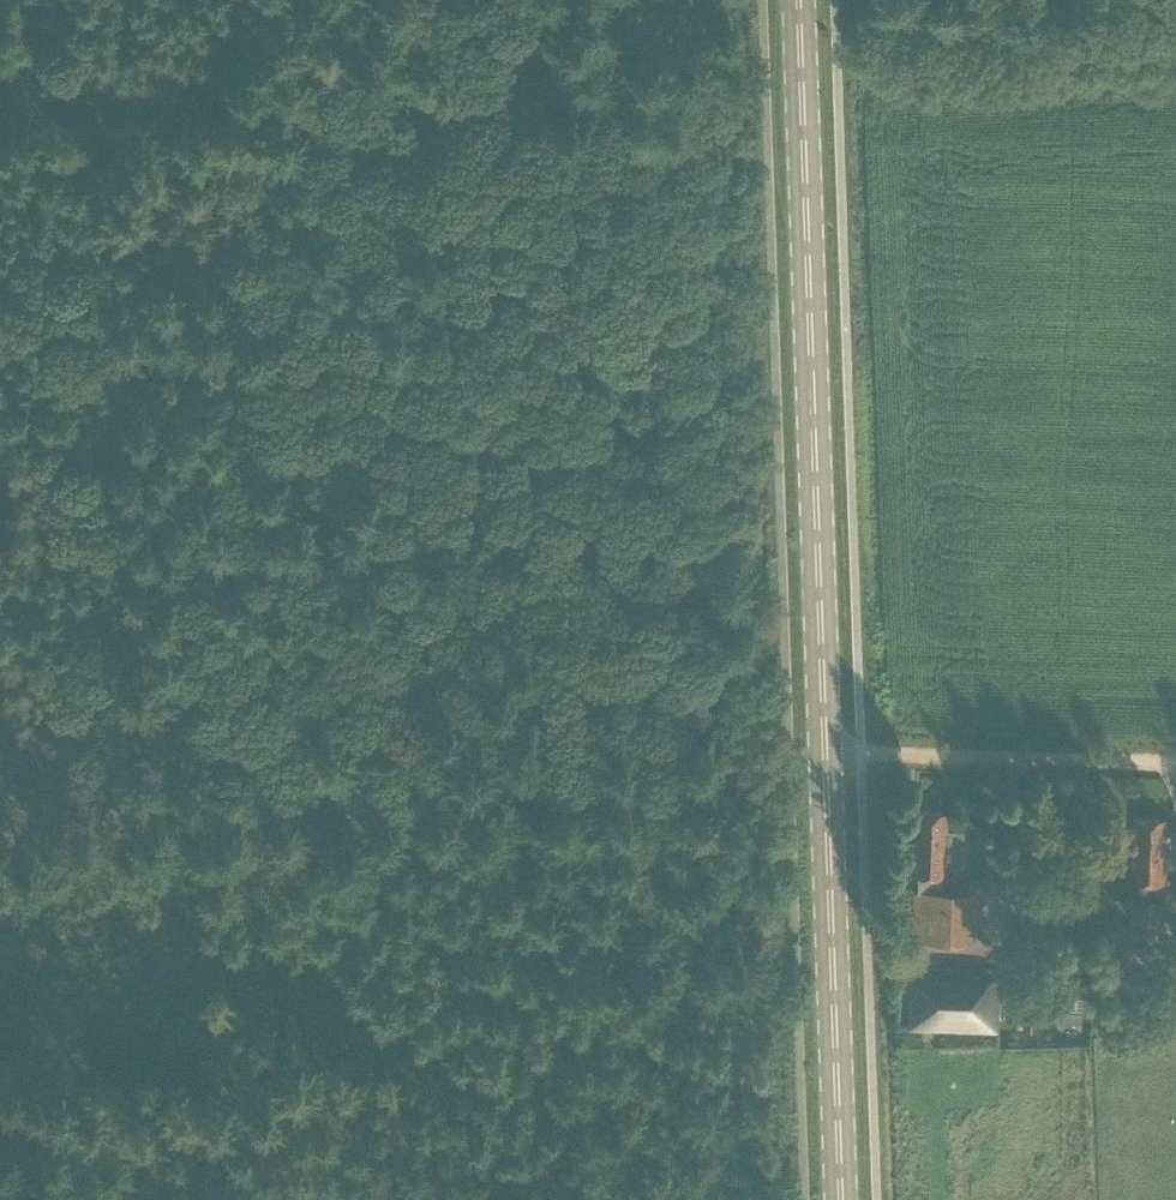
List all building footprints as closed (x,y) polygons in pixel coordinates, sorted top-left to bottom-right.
[(915,876),(918,876),(941,877),(944,876),(946,813),(916,812),(915,876)] [(1134,842),(1133,882),(1163,883),(1164,852),(1175,853),(1175,834),(1164,834),(1165,819),(1135,818),(1134,842)] [(940,892),(941,877),(918,876),(917,891),(940,892)] [(914,891),(912,941),(936,942),(967,942),(967,925),(943,924),(943,908),(939,908),(939,892),(917,891),(914,891)] [(1159,900),(1133,900),(1132,948),(1158,948),(1159,900)] [(911,985),(910,1028),(934,1028),(995,1030),(996,981),(962,979),(961,987),(911,985)]
